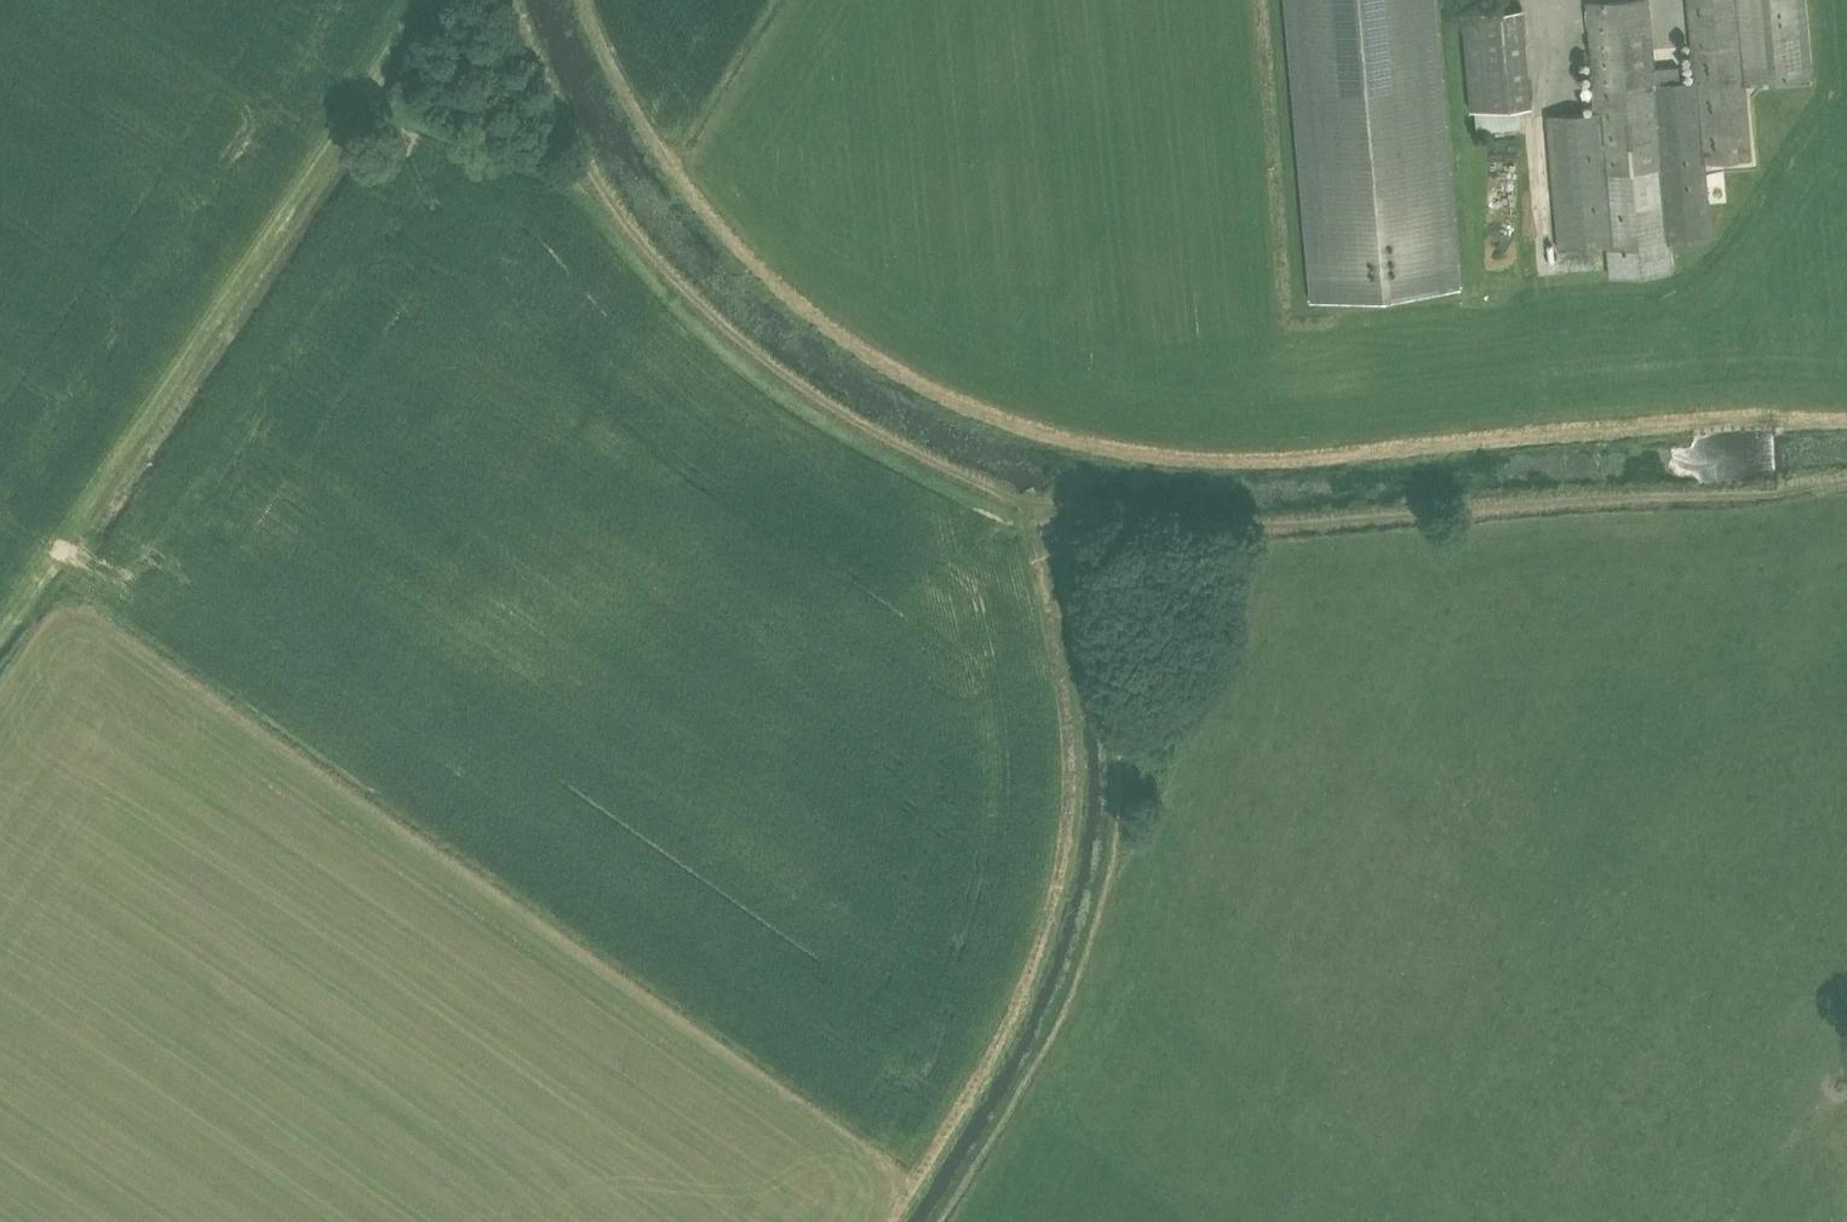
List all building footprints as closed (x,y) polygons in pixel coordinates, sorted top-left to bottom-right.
[(1459,287),(1434,0),(1285,0),(1310,300),(1459,287)] [(1595,110),(1606,242),(1608,277),(1671,272),(1668,237),(1656,65),(1650,0),(1587,0),(1595,110)] [(1694,65),(1705,161),(1751,157),(1744,82),(1737,0),(1688,0),(1694,65)] [(1744,82),(1811,76),(1804,0),(1737,0),(1744,82)] [(1522,4),(1462,9),(1470,108),(1530,103),(1522,4)] [(1706,164),(1695,77),(1682,78),(1680,63),(1656,65),(1668,237),(1712,233),(1706,164)] [(1595,110),(1546,114),(1557,247),(1606,242),(1595,110)]
